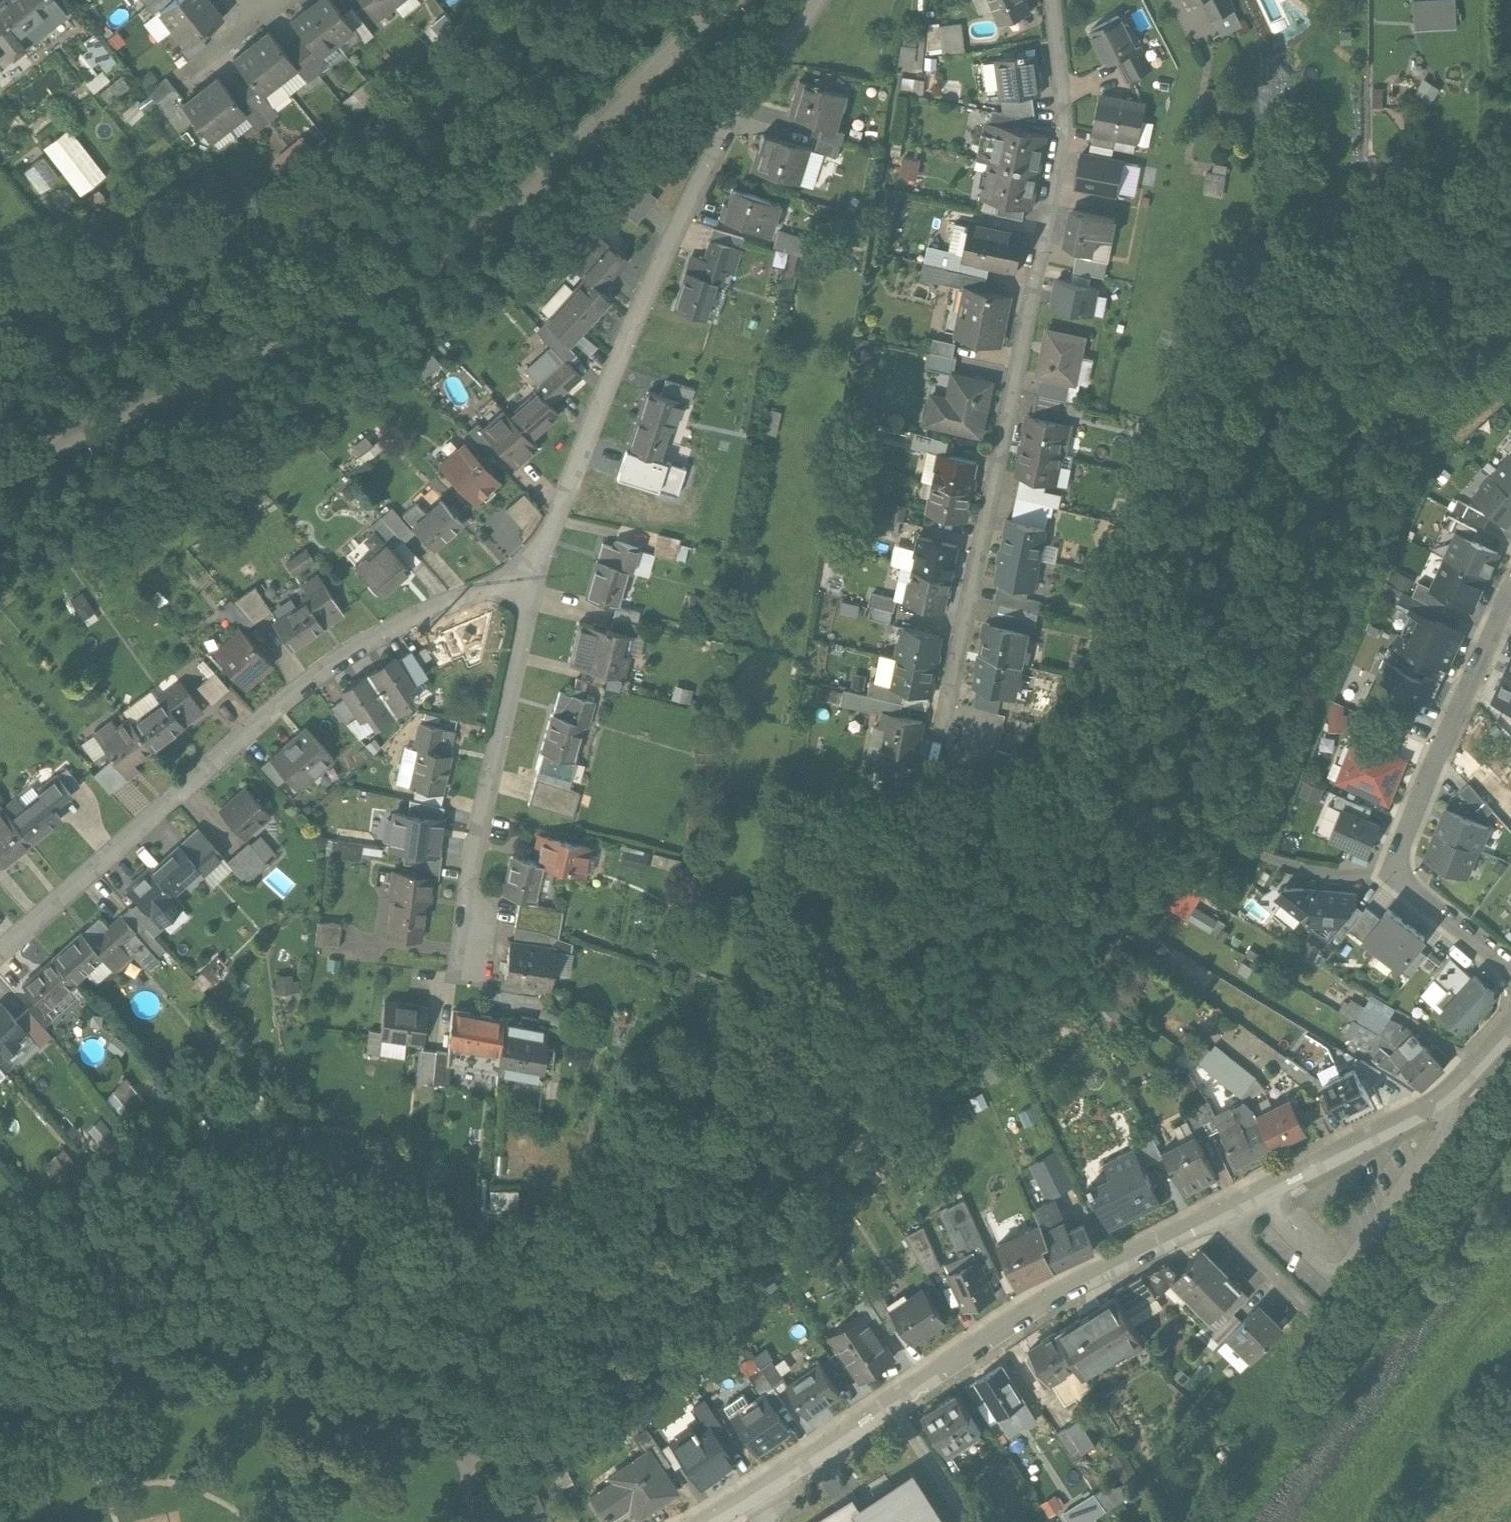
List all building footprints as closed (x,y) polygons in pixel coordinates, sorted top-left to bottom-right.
[(0,3),(0,38),(13,54),(65,13),(55,0),(4,0),(0,3)] [(146,8),(156,0),(139,0),(146,8)] [(146,8),(153,18),(159,13),(172,3),(170,0),(156,0),(146,8)] [(173,31),(208,3),(206,0),(176,0),(172,3),(159,13),(173,31)] [(329,0),(320,0),(308,9),(335,45),(353,31),(342,17),(329,0)] [(388,0),(360,0),(376,20),(393,6),(388,0)] [(1000,28),(1029,15),(1023,0),(988,0),(1000,28)] [(1190,8),(1202,2),(1205,0),(1186,0),(1190,8)] [(1202,2),(1213,22),(1233,12),(1227,0),(1205,0),(1202,2)] [(1416,26),(1457,24),(1455,0),(1414,0),(1416,26)] [(173,31),(187,48),(199,39),(222,21),(208,3),(173,31)] [(335,45),(308,9),(291,23),(306,43),(317,58),(318,58),(335,45)] [(374,38),(352,9),(342,17),(353,31),(364,45),(374,38)] [(1119,18),(1091,33),(1109,67),(1110,67),(1117,80),(1128,75),(1121,61),(1137,53),(1136,50),(1119,18)] [(962,28),(940,30),(943,57),(965,55),(962,28)] [(285,91),(302,77),(284,55),(269,34),(251,48),(285,91)] [(116,64),(93,35),(83,43),(77,36),(61,49),(69,58),(85,45),(106,72),(116,64)] [(187,48),(180,53),(188,63),(207,48),(199,39),(187,48)] [(317,58),(306,43),(297,50),(312,70),(322,62),(319,57),(318,58),(317,58)] [(896,63),(912,65),(915,47),(899,44),(896,63)] [(297,50),(294,47),(284,55),(302,77),(312,70),(297,50)] [(267,105),(285,91),(251,48),(233,61),(251,84),(267,104),(267,105)] [(1140,48),(1136,50),(1137,53),(1121,61),(1128,75),(1131,80),(1156,67),(1150,55),(1145,58),(1140,48)] [(1034,59),(994,64),(1000,105),(1000,104),(1032,100),(1039,99),(1038,86),(1035,86),(1033,77),(1036,77),(1034,59)] [(166,79),(147,94),(155,104),(173,89),(166,79)] [(232,99),(217,81),(200,94),(227,129),(233,137),(251,123),(232,99)] [(834,132),(846,96),(798,81),(787,117),(834,132)] [(267,104),(251,84),(241,91),(257,112),(267,104)] [(173,89),(155,104),(163,114),(179,102),(178,101),(181,99),(173,89)] [(257,112),(241,91),(232,99),(251,123),(261,116),(257,112)] [(182,108),(210,143),(227,129),(200,94),(182,108)] [(1115,137),(1136,141),(1144,106),(1101,97),(1093,132),(1115,137)] [(1032,100),(1000,104),(1003,117),(1017,120),(1035,124),(1032,100)] [(1003,117),(993,114),(990,127),(998,128),(1015,131),(1017,120),(1003,117)] [(47,144),(75,195),(105,179),(76,128),(47,144)] [(992,150),(989,165),(1036,175),(1045,138),(1015,131),(998,128),(993,151),(992,150)] [(753,168),(799,183),(811,146),(765,131),(753,168)] [(1093,132),(1091,145),(1113,149),(1115,137),(1093,132)] [(1113,149),(1091,145),(1089,157),(1110,161),(1113,149)] [(1074,188),(1116,196),(1121,164),(1110,161),(1089,157),(1080,156),(1074,188)] [(913,178),(916,159),(900,157),(897,176),(913,178)] [(28,173),(42,191),(60,177),(46,159),(28,173)] [(1028,211),(1036,175),(989,165),(987,174),(990,175),(984,201),(1000,205),(1025,211),(1028,211)] [(1227,169),(1215,168),(1214,176),(1209,175),(1207,195),(1224,197),(1227,169)] [(659,198),(639,180),(614,200),(637,221),(659,198)] [(725,219),(771,234),(773,229),(781,203),(734,188),(725,219)] [(1025,211),(1000,205),(998,217),(1023,221),(1025,211)] [(1116,220),(1070,211),(1065,236),(1070,237),(1067,250),(1093,255),(1097,231),(1113,234),(1116,220)] [(970,225),(962,262),(1016,274),(1024,236),(970,225)] [(566,257),(584,274),(601,288),(626,258),(595,229),(566,257)] [(812,241),(773,229),(771,234),(767,246),(771,247),(798,255),(807,258),(812,241)] [(732,245),(710,238),(699,275),(715,280),(715,281),(714,283),(720,284),(732,245)] [(786,320),(798,255),(771,247),(757,314),(786,320)] [(1108,263),(1077,257),(1074,273),(1105,279),(1108,263)] [(987,280),(945,271),(941,288),(966,293),(984,296),(987,280)] [(674,310),(704,318),(714,283),(715,281),(715,280),(699,275),(686,272),(674,310)] [(584,274),(545,319),(568,344),(610,296),(601,288),(584,274)] [(1096,289),(1057,281),(1052,308),(1092,316),(1096,289)] [(956,339),(1001,348),(1010,301),(984,296),(966,293),(956,339)] [(568,344),(545,319),(535,329),(549,345),(554,350),(556,349),(567,362),(577,354),(568,344)] [(1071,382),(1076,383),(1084,341),(1047,334),(1039,376),(1043,377),(1071,382)] [(955,347),(934,343),(931,356),(953,361),(955,347)] [(536,391),(507,416),(528,439),(557,412),(549,402),(579,375),(567,362),(556,349),(554,350),(549,345),(523,368),(537,383),(533,387),(536,391)] [(953,361),(931,356),(927,373),(953,378),(956,362),(953,361)] [(993,385),(959,377),(952,408),(930,403),(925,426),(983,439),(993,385)] [(1071,382),(1043,377),(1039,396),(1067,402),(1071,382)] [(694,389),(664,380),(659,395),(682,403),(689,405),(694,389)] [(659,395),(647,391),(628,450),(659,460),(671,425),(675,427),(682,403),(659,395)] [(1078,404),(1067,402),(1039,396),(1034,419),(1066,426),(1069,414),(1076,415),(1078,404)] [(507,416),(502,410),(482,428),(481,429),(496,446),(516,468),(537,449),(507,416)] [(771,414),(766,437),(776,439),(782,417),(771,414)] [(1034,419),(1029,418),(1023,447),(1058,454),(1061,438),(1063,439),(1066,426),(1034,419)] [(496,446),(481,429),(482,428),(475,420),(465,429),(487,453),(496,446)] [(381,438),(368,448),(373,455),(387,445),(381,438)] [(497,482),(461,442),(438,463),(474,503),(481,497),(485,502),(495,493),(490,488),(497,482)] [(1061,455),(1058,454),(1023,447),(1017,477),(1053,484),(1055,470),(1057,471),(1061,455)] [(1493,478),(1510,494),(1510,457),(1493,478)] [(975,465),(941,459),(938,475),(936,475),(934,487),(936,487),(969,494),(975,465)] [(691,471),(668,463),(663,477),(686,484),(691,471)] [(1492,477),(1473,500),(1505,527),(1510,520),(1510,494),(1493,478),(1492,477)] [(969,494),(936,487),(933,503),(931,502),(928,516),(964,523),(969,494)] [(1019,488),(1017,500),(1040,504),(1043,492),(1019,488)] [(523,495),(506,511),(521,528),(539,513),(523,495)] [(1040,504),(1017,500),(1014,512),(1038,517),(1040,504)] [(402,518),(433,551),(461,525),(439,502),(425,516),(415,505),(402,518)] [(1489,519),(1457,503),(1452,513),(1484,529),(1489,519)] [(903,512),(880,508),(878,520),(900,524),(903,512)] [(411,532),(394,512),(385,520),(401,538),(403,540),(411,532)] [(385,520),(381,516),(369,527),(385,544),(386,543),(391,548),(401,538),(385,520)] [(878,520),(874,519),(872,532),(898,537),(900,524),(878,520)] [(1044,527),(1006,520),(1001,550),(1002,550),(1036,557),(1040,539),(1042,539),(1044,527)] [(1477,532),(1455,523),(1450,533),(1457,536),(1472,543),(1477,532)] [(1487,581),(1498,555),(1472,543),(1457,536),(1445,562),(1487,581)] [(956,548),(918,541),(915,558),(918,558),(915,572),(952,580),(955,564),(953,563),(956,548)] [(360,569),(384,595),(412,571),(391,548),(386,543),(385,544),(379,549),(380,550),(360,569)] [(639,550),(616,544),(609,567),(628,572),(633,573),(639,550)] [(301,550),(282,560),(288,572),(307,561),(301,550)] [(1036,557),(1002,550),(997,581),(1001,581),(1029,586),(1030,587),(1033,570),(1036,571),(1039,557),(1036,557)] [(1472,612),(1487,581),(1445,562),(1431,592),(1431,593),(1449,602),(1472,612)] [(587,600),(618,608),(628,572),(609,567),(597,564),(587,600)] [(952,580),(915,572),(912,586),(910,586),(906,605),(943,612),(947,595),(949,594),(952,580)] [(1029,586),(1001,581),(997,603),(1026,609),(1040,612),(1040,600),(1027,597),(1029,586)] [(274,623),(290,649),(343,615),(323,585),(301,599),(304,602),(274,623)] [(1449,602),(1431,593),(1431,592),(1418,586),(1411,601),(1435,611),(1443,615),(1449,602)] [(271,611),(258,593),(255,589),(232,603),(251,624),(271,611)] [(78,625),(93,618),(81,592),(66,600),(78,625)] [(897,603),(874,599),(872,609),(895,614),(897,603)] [(232,603),(230,601),(220,610),(240,631),(241,631),(241,630),(243,633),(252,625),(251,624),(232,603)] [(1435,611),(1411,601),(1406,613),(1411,615),(1411,614),(1430,622),(1435,611)] [(1026,609),(997,603),(995,616),(1024,622),(1026,609)] [(1392,658),(1428,674),(1442,680),(1462,636),(1430,622),(1411,614),(1411,615),(1393,656),(1392,658)] [(639,624),(614,619),(612,630),(637,636),(639,624)] [(612,630),(582,623),(573,664),(625,676),(630,656),(624,654),(628,637),(636,639),(637,636),(612,630)] [(981,656),(985,657),(1016,664),(1019,645),(1022,646),(1025,633),(991,625),(988,639),(985,638),(981,656)] [(939,636),(905,629),(902,646),(899,645),(897,658),(933,666),(939,636)] [(214,655),(246,690),(272,666),(243,633),(241,630),(241,631),(240,631),(214,655)] [(412,654),(397,663),(395,660),(368,677),(370,680),(394,715),(411,704),(403,692),(426,677),(412,654)] [(1427,677),(1428,674),(1392,658),(1393,656),(1388,654),(1375,684),(1430,708),(1441,684),(1427,677)] [(1016,664),(985,657),(983,667),(979,666),(974,686),(979,687),(1003,692),(1009,693),(1013,674),(1017,675),(1020,664),(1016,664)] [(933,666),(897,658),(891,687),(929,695),(929,692),(927,692),(933,666)] [(368,677),(342,693),(346,699),(350,705),(359,720),(368,714),(376,727),(394,715),(370,680),(368,677)] [(1504,677),(1493,703),(1510,712),(1510,680),(1504,677)] [(585,681),(576,679),(571,695),(581,698),(585,681)] [(162,704),(133,726),(151,751),(201,714),(180,685),(159,701),(162,704)] [(1003,692),(979,687),(976,699),(1000,705),(1003,692)] [(559,692),(537,772),(572,781),(576,764),(572,763),(583,726),(587,727),(594,701),(581,698),(571,695),(559,692)] [(350,705),(346,699),(332,709),(348,727),(359,720),(350,705)] [(901,704),(879,699),(877,712),(884,714),(898,716),(901,704)] [(915,751),(921,721),(898,716),(884,714),(881,729),(887,731),(884,745),(915,751)] [(133,726),(129,721),(117,729),(112,722),(95,735),(109,755),(108,756),(112,760),(122,774),(124,772),(151,752),(151,751),(133,726)] [(1342,723),(1328,723),(1328,734),(1342,734),(1342,723)] [(455,733),(420,726),(414,750),(419,751),(411,787),(416,789),(441,794),(455,733)] [(287,778),(298,791),(332,761),(306,731),(271,761),(287,778)] [(1031,754),(999,744),(995,759),(1016,765),(1031,754)] [(1404,765),(1354,744),(1343,772),(1348,775),(1342,789),(1387,807),(1397,783),(1393,782),(1395,777),(1399,778),(1404,765)] [(112,760),(93,777),(109,795),(130,780),(124,772),(122,774),(112,760)] [(271,761),(262,769),(277,786),(287,778),(271,761)] [(80,788),(67,770),(57,778),(71,795),(80,788)] [(3,810),(31,844),(60,820),(52,810),(71,795),(57,778),(37,793),(40,797),(25,809),(17,799),(3,810)] [(580,792),(535,780),(528,806),(573,818),(580,792)] [(1484,804),(1468,786),(1459,795),(1476,812),(1484,804)] [(441,794),(416,789),(413,802),(440,808),(443,795),(441,794)] [(244,840),(270,818),(245,790),(220,812),(244,840)] [(1371,814),(1337,800),(1333,811),(1341,814),(1367,824),(1371,814)] [(413,802),(410,801),(408,816),(442,821),(443,809),(440,808),(413,802)] [(1484,804),(1476,812),(1484,821),(1493,813),(1489,809),(1484,804)] [(0,808),(0,868),(1,868),(31,844),(3,810),(1,807),(0,808)] [(1446,812),(1437,835),(1477,851),(1479,852),(1488,830),(1446,812)] [(1330,843),(1367,857),(1378,829),(1367,824),(1341,814),(1330,843)] [(394,821),(387,820),(385,842),(391,843),(390,850),(437,856),(442,821),(408,816),(394,815),(394,821)] [(1466,879),(1477,851),(1437,835),(1425,862),(1466,879)] [(540,851),(537,863),(543,865),(583,875),(584,870),(592,872),(596,854),(588,852),(589,848),(538,836),(535,850),(540,851)] [(222,858),(207,841),(189,857),(201,871),(200,872),(203,875),(222,858)] [(618,845),(617,857),(640,860),(641,849),(618,845)] [(151,873),(173,896),(200,872),(201,871),(189,857),(180,847),(151,873)] [(503,895),(534,902),(543,865),(537,863),(512,858),(503,895)] [(173,896),(151,873),(149,870),(127,889),(139,904),(160,927),(161,926),(182,907),(173,896)] [(433,879),(391,874),(387,899),(392,900),(387,938),(419,942),(424,901),(431,896),(433,879)] [(1197,898),(1174,884),(1158,908),(1182,922),(1197,898)] [(1276,903),(1327,941),(1332,935),(1353,907),(1354,897),(1284,892),(1276,903)] [(1217,916),(1220,907),(1199,900),(1197,910),(1217,916)] [(562,910),(519,903),(515,927),(540,931),(558,937),(562,910)] [(160,927),(139,904),(130,912),(154,938),(164,930),(161,926),(160,927)] [(1353,907),(1332,935),(1341,942),(1349,933),(1363,914),(1353,907)] [(167,953),(154,938),(130,912),(129,910),(121,918),(157,960),(167,953)] [(1363,914),(1349,933),(1364,944),(1381,921),(1366,910),(1363,914)] [(1364,944),(1400,971),(1417,949),(1424,939),(1387,912),(1381,921),(1364,944)] [(108,929),(99,919),(81,935),(102,959),(101,959),(112,972),(135,953),(151,971),(160,963),(157,960),(121,918),(108,929)] [(341,926),(318,924),(315,947),(338,950),(341,926)] [(81,935),(53,960),(74,984),(101,959),(102,959),(81,935)] [(510,942),(505,983),(550,989),(555,948),(510,942)] [(1317,951),(1305,944),(1299,956),(1310,963),(1317,951)] [(1417,949),(1400,971),(1410,979),(1426,956),(1417,949)] [(1472,979),(1450,959),(1435,979),(1448,991),(1455,998),(1472,979)] [(74,984),(53,960),(23,987),(37,1003),(46,1013),(47,1012),(76,986),(74,984)] [(1489,1001),(1494,996),(1474,977),(1472,979),(1455,998),(1448,991),(1436,1004),(1443,1011),(1440,1014),(1459,1031),(1466,1024),(1469,1027),(1491,1003),(1489,1001)] [(54,1020),(47,1012),(46,1013),(37,1003),(29,1010),(45,1028),(54,1020)] [(384,1003),(380,1037),(424,1042),(428,1008),(384,1003)] [(0,1006),(0,1055),(4,1051),(6,1054),(19,1043),(16,1040),(25,1032),(16,1021),(1,1005),(0,1006)] [(16,1021),(25,1032),(39,1047),(51,1037),(27,1011),(16,1021)] [(503,1019),(452,1012),(447,1050),(446,1060),(449,1061),(496,1067),(503,1019)] [(520,1021),(503,1019),(496,1067),(540,1073),(542,1059),(550,1060),(552,1040),(545,1039),(546,1024),(537,1023),(538,1017),(521,1015),(520,1021)] [(1323,1046),(1303,1035),(1286,1059),(1304,1073),(1323,1046)] [(1449,1064),(1432,1045),(1426,1050),(1443,1069),(1449,1064)] [(1397,1059),(1378,1047),(1376,1050),(1378,1052),(1373,1061),(1389,1071),(1397,1059)] [(1422,1047),(1411,1057),(1432,1079),(1443,1069),(1426,1050),(1422,1047)] [(1256,1080),(1214,1048),(1199,1067),(1244,1102),(1263,1091),(1256,1080)] [(447,1050),(435,1049),(431,1076),(446,1078),(449,1061),(446,1060),(447,1050)] [(1421,1090),(1432,1079),(1411,1057),(1404,1051),(1397,1059),(1389,1071),(1407,1081),(1409,1078),(1421,1090)] [(1324,1087),(1339,1116),(1369,1101),(1365,1092),(1369,1089),(1364,1080),(1360,1082),(1354,1071),(1324,1087)] [(1208,1106),(1188,1075),(1188,1076),(1186,1074),(1183,1073),(1181,1073),(1178,1075),(1176,1076),(1175,1079),(1175,1082),(1171,1086),(1196,1113),(1197,1115),(1208,1137),(1220,1130),(1221,1129),(1208,1106)] [(146,1094),(128,1077),(116,1088),(133,1106),(146,1094)] [(1295,1100),(1257,1119),(1271,1149),(1272,1150),(1306,1134),(1299,1119),(1302,1114),(1300,1110),(1301,1108),(1304,1106),(1299,1096),(1295,1098),(1295,1100)] [(966,1103),(971,1114),(984,1109),(980,1098),(966,1103)] [(1251,1107),(1244,1102),(1232,1108),(1238,1121),(1221,1129),(1220,1130),(1238,1166),(1271,1149),(1257,1119),(1251,1107)] [(1197,1115),(1196,1113),(1184,1120),(1194,1139),(1195,1138),(1197,1143),(1208,1137),(1197,1115)] [(1152,1138),(1132,1148),(1134,1152),(1135,1151),(1144,1169),(1163,1160),(1152,1138)] [(1194,1139),(1163,1155),(1183,1193),(1184,1192),(1187,1196),(1200,1189),(1198,1185),(1199,1184),(1200,1186),(1215,1179),(1197,1143),(1195,1138),(1194,1139)] [(1144,1169),(1135,1151),(1134,1152),(1103,1167),(1111,1184),(1094,1193),(1091,1189),(1088,1190),(1110,1232),(1112,1231),(1111,1229),(1145,1211),(1146,1213),(1161,1205),(1144,1169)] [(1057,1156),(1032,1169),(1049,1200),(1073,1188),(1057,1156)] [(1082,1228),(1067,1235),(1052,1204),(1035,1212),(1041,1225),(1049,1243),(1043,1245),(1054,1269),(1093,1252),(1082,1228)] [(972,1221),(960,1226),(974,1255),(977,1262),(978,1262),(984,1275),(995,1269),(972,1221)] [(1041,1225),(1026,1233),(1027,1236),(1000,1248),(999,1245),(998,1245),(1008,1268),(1017,1287),(1054,1269),(1043,1245),(1049,1243),(1041,1225)] [(902,1235),(921,1274),(937,1266),(918,1227),(902,1235)] [(1227,1276),(1213,1263),(1214,1262),(1215,1263),(1216,1261),(1214,1259),(1213,1261),(1202,1250),(1186,1266),(1187,1267),(1178,1275),(1173,1281),(1174,1283),(1176,1281),(1191,1295),(1190,1297),(1212,1319),(1241,1289),(1227,1275),(1227,1276)] [(947,1267),(966,1309),(994,1297),(984,1275),(978,1262),(977,1262),(974,1255),(947,1267)] [(1112,1294),(1115,1297),(1127,1317),(1156,1298),(1173,1281),(1178,1275),(1166,1264),(1145,1274),(1112,1294)] [(1008,1268),(997,1273),(1006,1291),(1017,1287),(1008,1268)] [(890,1310),(889,1311),(901,1327),(912,1344),(946,1322),(936,1308),(923,1288),(890,1310)] [(878,1291),(866,1298),(890,1334),(901,1327),(889,1311),(890,1310),(878,1291)] [(1115,1297),(1057,1333),(1077,1366),(1081,1372),(1095,1363),(1098,1367),(1126,1348),(1129,1354),(1144,1345),(1127,1317),(1115,1297)] [(1239,1341),(1255,1357),(1282,1329),(1258,1305),(1232,1331),(1241,1340),(1239,1341)] [(893,1358),(863,1314),(830,1336),(859,1380),(875,1369),(876,1370),(893,1358)] [(1077,1366),(1057,1333),(1044,1341),(1045,1343),(1029,1352),(1040,1371),(1036,1373),(1045,1388),(1067,1374),(1066,1373),(1077,1366)] [(840,1394),(820,1365),(787,1388),(807,1417),(808,1416),(807,1415),(822,1405),(823,1406),(840,1394)] [(1008,1429),(1031,1415),(1001,1366),(977,1381),(987,1397),(982,1400),(990,1411),(994,1408),(1008,1429)] [(785,1406),(779,1398),(760,1370),(749,1376),(763,1396),(764,1396),(775,1412),(785,1406)] [(958,1394),(923,1416),(947,1454),(981,1432),(958,1394)] [(775,1412),(764,1396),(763,1396),(749,1405),(743,1396),(724,1408),(731,1418),(730,1419),(754,1453),(787,1431),(775,1412)] [(723,1429),(704,1402),(693,1409),(703,1424),(704,1423),(713,1436),(723,1429)] [(703,1424),(671,1444),(684,1464),(701,1488),(720,1475),(726,1477),(733,1473),(734,1466),(713,1436),(704,1423),(703,1424)] [(1066,1428),(1056,1434),(1069,1454),(1079,1448),(1066,1428)] [(661,1451),(647,1432),(634,1441),(643,1454),(646,1452),(660,1471),(670,1465),(661,1451)] [(684,1464),(671,1444),(661,1451),(670,1465),(674,1470),(684,1464)] [(643,1454),(608,1478),(611,1481),(591,1494),(607,1518),(626,1504),(638,1520),(676,1494),(670,1486),(660,1471),(646,1452),(643,1454)] [(559,1490),(551,1471),(541,1475),(549,1494),(559,1490)] [(858,1512),(862,1517),(854,1521),(941,1521),(936,1514),(912,1477),(858,1512)] [(1064,1521),(1102,1521),(1117,1515),(1105,1488),(1058,1510),(1064,1521)] [(838,1511),(821,1521),(845,1521),(838,1511)]
